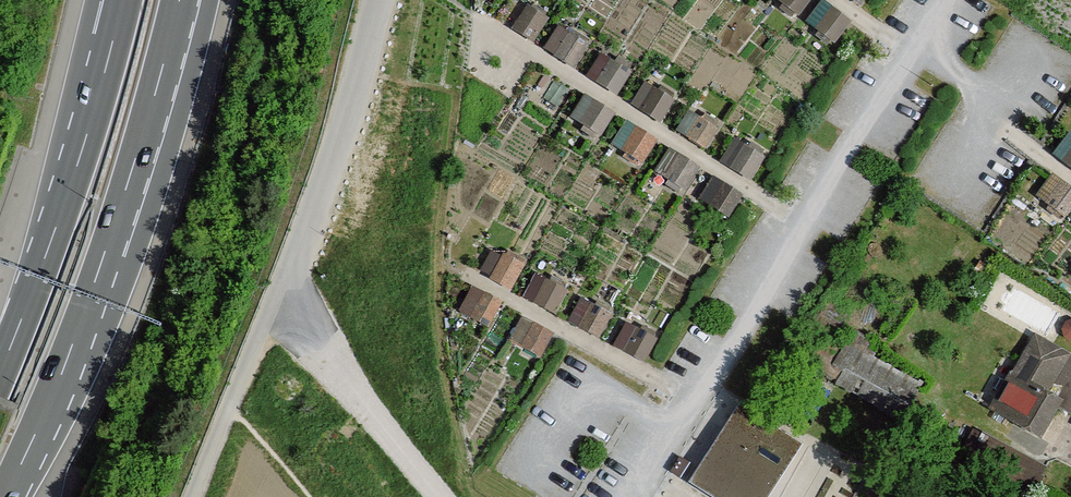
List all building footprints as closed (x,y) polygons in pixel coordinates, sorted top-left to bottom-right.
[(827,19),(846,28),(853,13),(834,4),(827,19)] [(576,64),(591,44),(564,24),(549,43),(576,64)] [(604,50),(591,73),(621,91),(635,68),(604,50)] [(665,118),(678,95),(648,79),(635,102),(665,118)] [(574,114),(603,132),(618,110),(589,91),(574,114)] [(756,173),(763,154),(748,149),(741,168),(756,173)] [(492,274),(515,286),(528,261),(505,249),(492,274)] [(536,272),(528,297),(562,308),(570,283),(536,272)] [(478,284),(467,305),(495,319),(506,299),(478,284)] [(528,341),(544,352),(557,332),(541,321),(528,341)] [(916,385),(831,333),(811,366),(896,418),(916,385)] [(1035,339),(995,408),(1041,434),(1058,404),(1070,411),(1070,360),(1035,339)] [(737,407),(690,481),(715,496),(768,496),(800,446),(737,407)] [(1048,469),(984,434),(970,461),(1034,495),(1048,469)]
